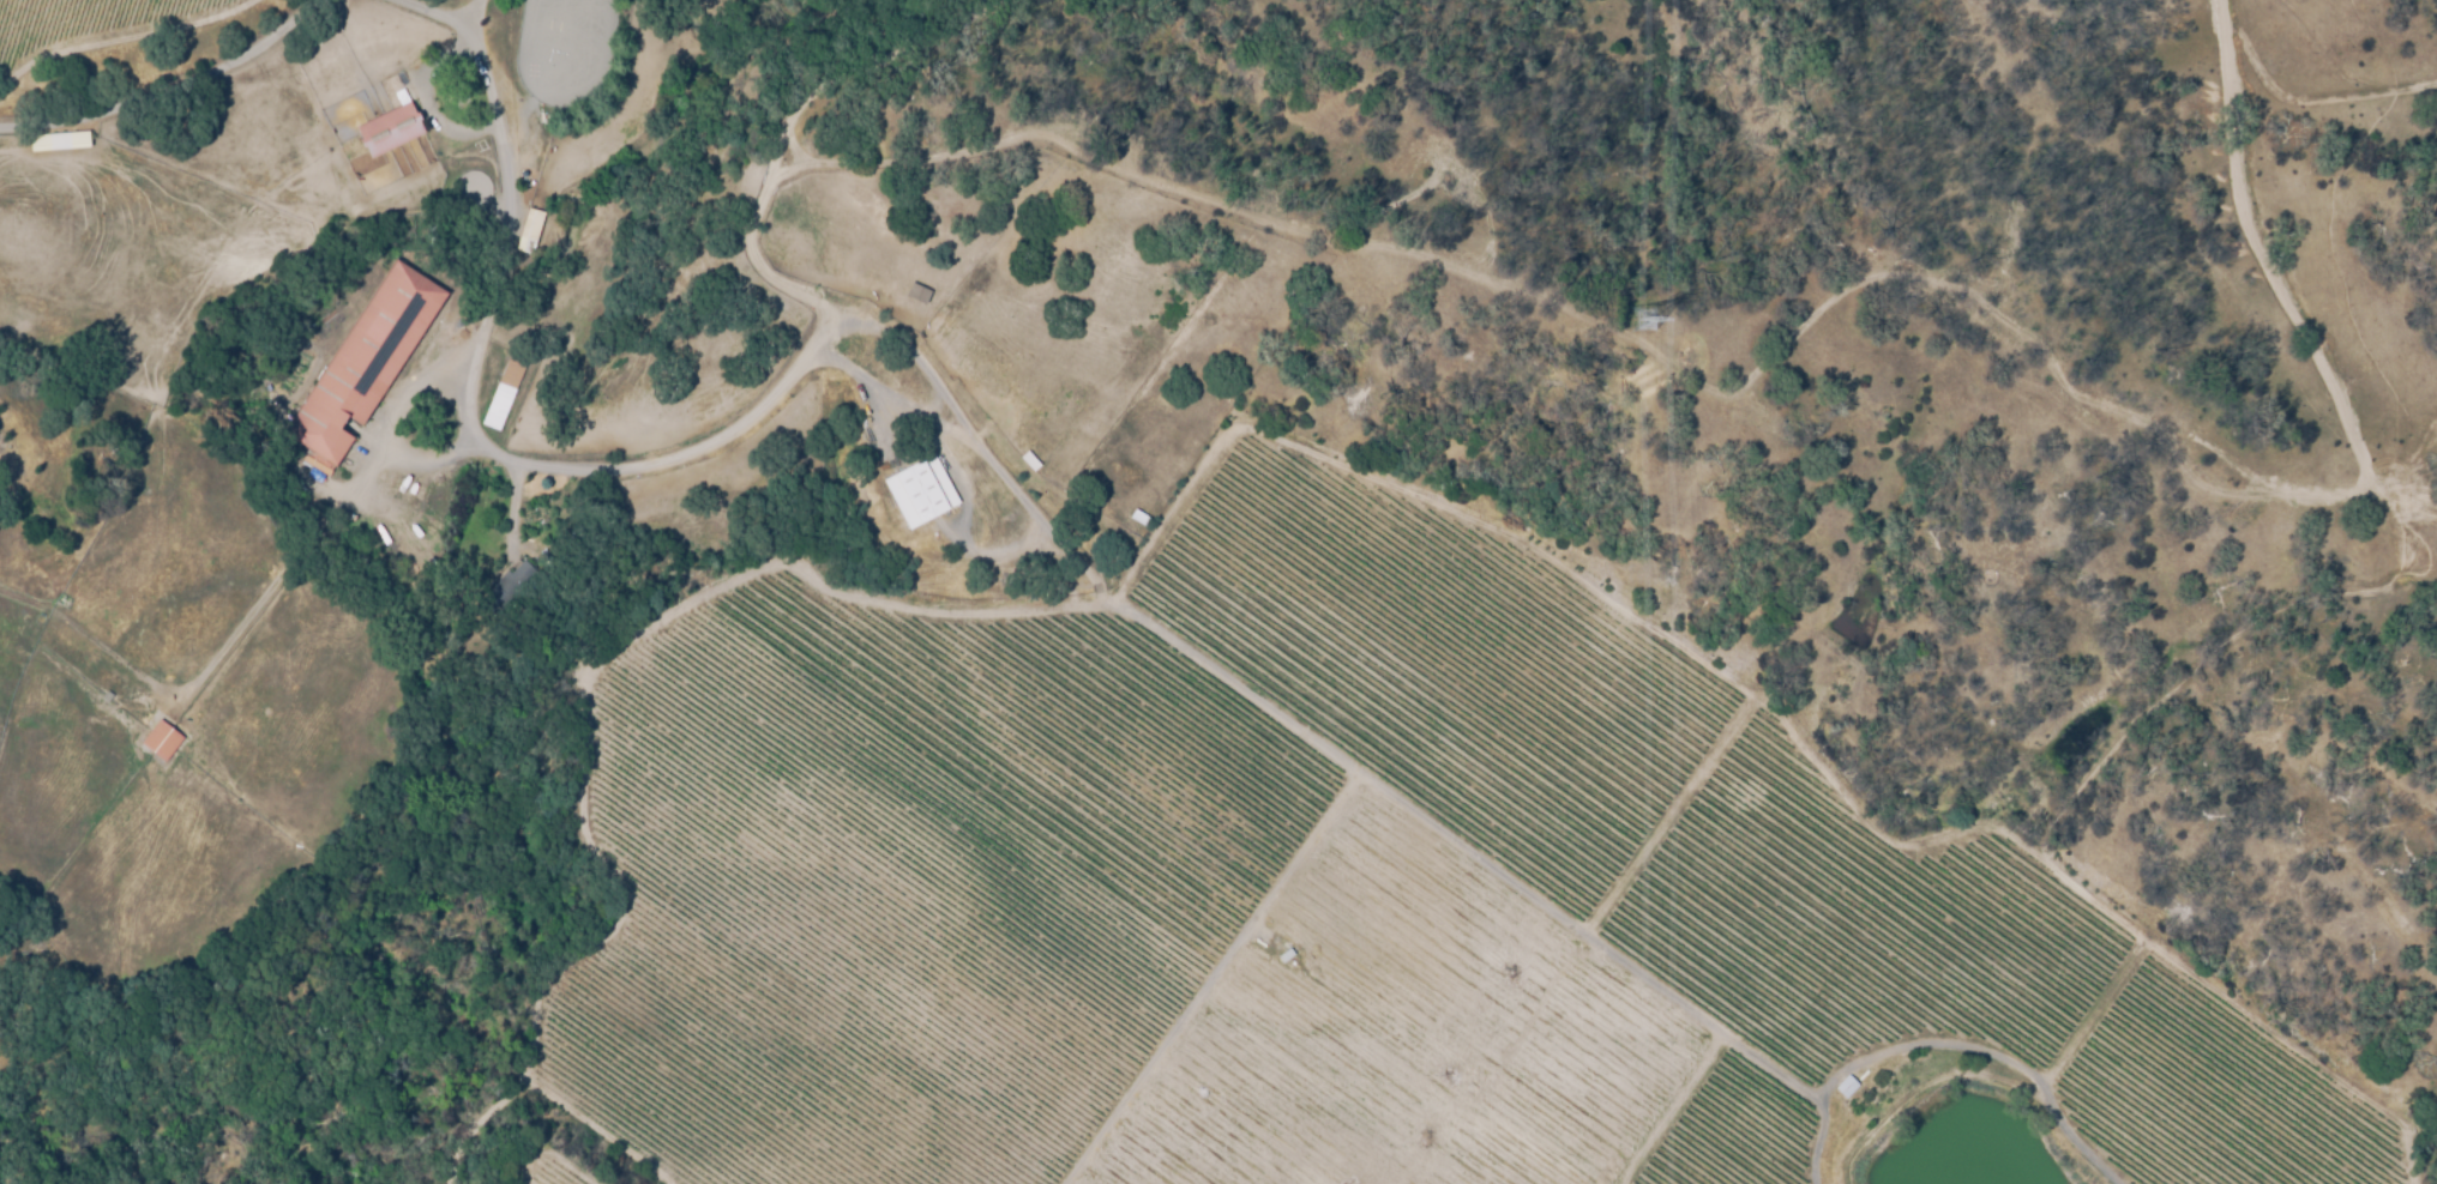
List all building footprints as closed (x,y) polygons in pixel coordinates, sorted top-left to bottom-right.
[(362,111),(415,89),(428,116),(380,145),(362,111)] [(31,152),(31,135),(89,132),(90,147),(31,152)] [(534,252),(517,247),(528,209),(544,213),(534,252)] [(405,246),(459,283),(338,473),(282,427),(405,246)] [(909,286),(928,294),(923,304),(905,297),(909,286)] [(492,421),(483,416),(507,357),(516,361),(492,421)] [(861,410),(867,409),(870,425),(864,427),(861,410)] [(909,531),(883,482),(933,454),(959,502),(909,531)] [(1988,569),(1990,569),(1990,570),(1991,570),(1992,572),(1993,573),(1993,574),(1994,576),(1994,578),(1994,579),(1993,580),(1993,581),(1993,582),(1992,584),(1991,584),(1990,585),(1988,585),(1987,585),(1986,585),(1985,584),(1984,582),(1982,581),(1982,580),(1982,579),(1982,578),(1982,576),(1982,575),(1982,574),(1984,573),(1985,572),(1985,570),(1986,570),(1987,569),(1988,569)] [(164,711),(148,735),(169,751),(191,726),(164,711)] [(1280,965),(1275,959),(1288,949),(1292,955),(1280,965)] [(1849,1075),(1860,1085),(1848,1100),(1836,1091),(1849,1075)]
